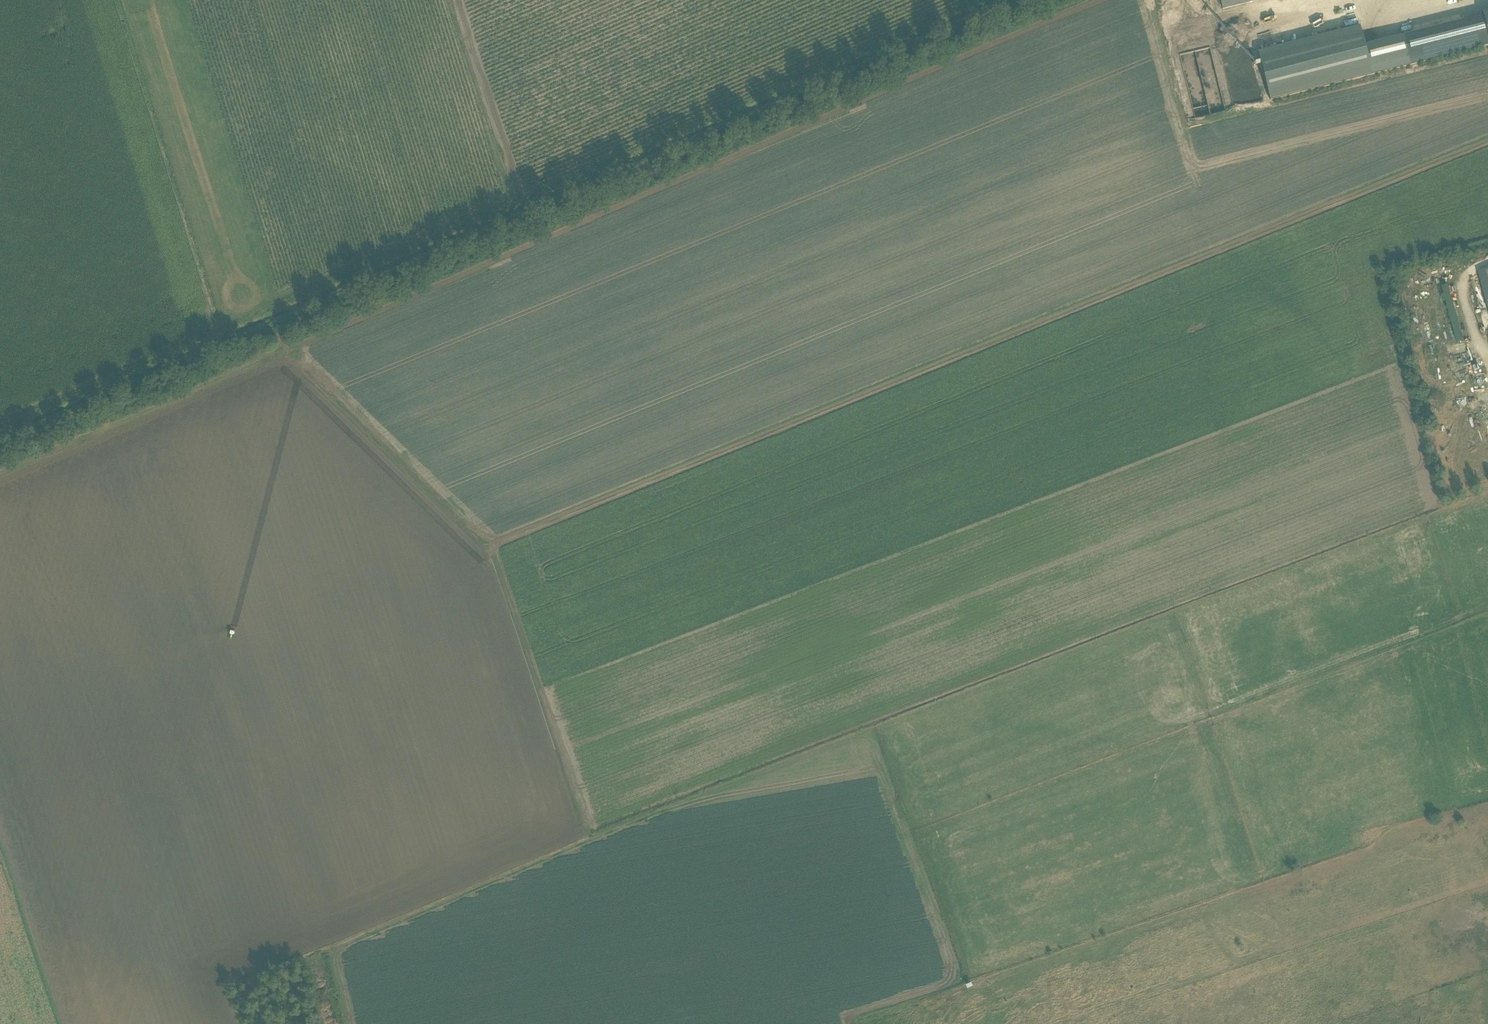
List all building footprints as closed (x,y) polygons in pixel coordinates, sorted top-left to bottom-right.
[(1223,10),(1261,0),(1220,0),(1223,10)] [(1483,17),(1483,16),(1404,36),(1411,65),(1487,46),(1487,36),(1483,17)] [(1271,101),(1372,75),(1360,27),(1258,52),(1271,101)] [(1460,340),(1447,284),(1441,286),(1453,342),(1460,340)]
